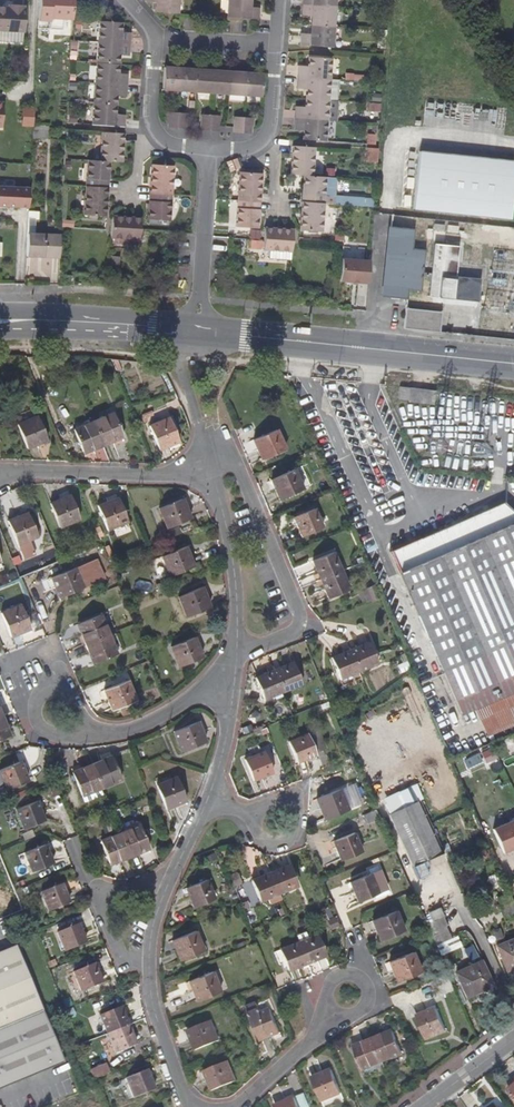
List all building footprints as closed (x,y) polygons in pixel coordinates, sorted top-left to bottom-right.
[(70,15),(71,0),(38,0),(37,22),(50,23),(50,20),(70,21),(70,15)] [(176,13),(177,0),(144,0),(144,1),(155,3),(154,12),(176,13)] [(258,18),(258,7),(248,5),(249,0),(227,0),(226,16),(258,18)] [(311,14),(310,23),(332,24),(334,5),(302,3),(301,13),(311,14)] [(6,8),(4,8),(3,32),(22,33),(24,9),(22,9),(20,8),(20,6),(6,5),(6,8)] [(96,21),(95,41),(127,43),(128,32),(118,31),(118,22),(96,21)] [(331,46),(332,24),(310,23),(310,32),(300,31),(299,44),(331,46)] [(95,41),(93,62),(116,63),(116,55),(126,55),(127,43),(95,41)] [(297,69),(297,76),(329,78),(330,57),(308,55),(308,64),(298,64),(297,69)] [(93,62),(92,83),(124,85),(125,73),(115,72),(116,63),(93,62)] [(161,90),(178,91),(180,67),(174,67),(171,67),(162,66),(161,90)] [(186,68),(180,67),(178,91),(195,92),(196,69),(191,68),(186,68)] [(195,92),(211,93),(212,70),(208,69),(203,69),(196,69),(195,92)] [(222,70),(218,70),(212,70),(211,93),(227,94),(229,71),(222,70)] [(227,94),(244,95),(246,72),(240,71),(237,71),(229,71),(227,94)] [(256,72),(251,72),(246,72),(244,95),(261,97),(263,73),(256,72)] [(306,87),(305,96),(327,98),(329,78),(297,76),(296,86),(306,87)] [(92,83),(91,103),(113,104),(114,96),(123,96),(124,85),(92,83)] [(295,105),(294,117),(326,119),(327,98),(305,96),(305,106),(295,105)] [(113,114),(113,104),(91,103),(89,124),(122,126),(123,115),(113,114)] [(23,126),(32,126),(33,111),(24,111),(23,126)] [(167,127),(176,128),(177,113),(168,112),(168,122),(167,127)] [(177,113),(176,128),(184,128),(185,122),(185,113),(177,113)] [(202,129),(209,130),(210,115),(201,114),(201,124),(200,129),(202,129)] [(218,116),(210,115),(209,130),(213,130),(217,130),(218,125),(218,116)] [(235,131),(242,132),(243,118),(234,117),(234,126),(234,131),(235,131)] [(325,141),(326,119),(294,117),(293,128),(303,129),(302,139),(325,141)] [(243,118),(242,132),(247,132),(250,132),(250,127),(250,118),(243,118)] [(99,160),(108,161),(120,162),(122,133),(101,132),(99,160)] [(290,173),(304,174),(312,174),(313,146),(292,145),(290,173)] [(509,218),(513,175),(513,162),(419,152),(413,208),(509,218)] [(108,161),(99,160),(87,160),(85,186),(106,187),(108,161)] [(151,164),(149,192),(170,194),(172,165),(151,164)] [(240,170),(238,198),(260,200),(261,172),(240,170)] [(304,174),(302,201),(323,202),(332,203),(333,195),(323,194),(324,175),(312,174),(304,174)] [(104,210),(106,187),(85,186),(83,215),(105,216),(105,212),(104,210)] [(0,187),(0,206),(28,207),(29,188),(0,187)] [(169,220),(170,194),(149,192),(147,218),(169,220)] [(258,226),(260,200),(238,198),(236,224),(258,226)] [(321,231),(323,202),(302,201),(300,229),(321,231)] [(35,215),(27,215),(26,236),(34,236),(35,215)] [(139,217),(111,216),(110,238),(139,240),(139,229),(140,218),(139,217)] [(436,239),(437,219),(430,218),(428,239),(436,239)] [(291,257),(291,249),(292,228),(264,226),(263,248),(271,248),(271,256),(291,257)] [(409,248),(411,230),(387,227),(380,296),(404,299),(406,288),(419,290),(421,275),(428,276),(426,296),(469,300),(471,280),(453,278),(456,246),(431,244),(429,272),(421,271),(423,251),(409,248)] [(25,262),(58,263),(60,237),(34,236),(26,236),(25,262)] [(369,259),(341,257),(339,279),(368,281),(369,259)] [(63,274),(62,284),(72,284),(72,275),(63,274)] [(420,309),(418,330),(446,333),(446,312),(420,309)] [(423,389),(409,387),(408,402),(432,404),(433,390),(423,389)] [(122,433),(113,410),(92,418),(102,442),(122,433)] [(148,422),(157,443),(178,435),(169,414),(148,422)] [(44,438),(35,415),(14,423),(24,446),(44,438)] [(102,442),(92,418),(71,427),(81,451),(102,442)] [(492,437),(513,439),(513,423),(493,421),(492,437)] [(250,440),(259,461),(282,451),(273,430),(250,440)] [(269,482),(277,502),(300,492),(291,472),(269,482)] [(50,501),(60,524),(81,515),(71,492),(50,501)] [(191,516),(182,495),(159,505),(168,526),(191,516)] [(99,504),(109,528),(129,519),(119,496),(99,504)] [(290,516),(299,537),(319,528),(310,508),(290,516)] [(36,534),(26,509),(16,513),(17,514),(7,518),(22,556),(33,551),(27,537),(36,534)] [(397,574),(460,713),(513,689),(513,521),(397,574)] [(195,562),(186,542),(163,551),(172,572),(195,562)] [(339,573),(330,552),(309,561),(318,581),(339,573)] [(56,573),(64,593),(108,575),(99,555),(56,573)] [(318,581),(327,602),(347,593),(339,573),(318,581)] [(168,583),(166,578),(158,581),(160,587),(168,583)] [(211,603),(203,583),(181,592),(189,612),(211,603)] [(373,584),(364,587),(370,601),(379,597),(373,584)] [(30,627),(21,604),(1,613),(10,636),(30,627)] [(107,632),(98,611),(75,620),(84,641),(107,632)] [(84,641),(92,661),(115,652),(107,632),(84,641)] [(207,657),(197,634),(174,643),(184,666),(207,657)] [(349,652),(358,673),(378,665),(370,644),(349,652)] [(328,661),(337,682),(358,673),(349,652),(328,661)] [(300,685),(291,664),(271,673),(280,693),(300,685)] [(251,682),(259,702),(280,693),(271,673),(251,682)] [(134,698),(126,678),(103,687),(111,708),(134,698)] [(0,713),(0,736),(9,732),(1,712),(0,713)] [(172,731),(180,751),(203,741),(194,721),(172,731)] [(315,738),(305,742),(314,762),(324,758),(315,738)] [(305,742),(285,751),(294,771),(314,762),(305,742)] [(122,772),(113,751),(90,761),(99,782),(122,772)] [(0,766),(0,781),(2,781),(5,788),(28,778),(20,757),(0,766)] [(244,768),(252,788),(273,780),(264,759),(244,768)] [(67,771),(76,792),(99,782),(90,761),(67,771)] [(154,780),(163,803),(184,794),(174,772),(154,780)] [(320,798),(328,818),(348,809),(340,790),(320,798)] [(13,808),(22,828),(45,818),(37,798),(13,808)] [(420,801),(389,815),(417,877),(427,873),(422,860),(442,851),(420,801)] [(503,851),(513,846),(513,818),(493,828),(503,851)] [(149,844),(139,821),(119,829),(129,853),(149,844)] [(98,838),(108,862),(129,853),(119,829),(98,838)] [(337,839),(346,860),(367,851),(358,830),(337,839)] [(22,849),(31,870),(52,861),(43,840),(22,849)] [(298,885),(290,863),(269,872),(278,893),(298,885)] [(384,892),(375,871),(354,879),(363,900),(384,892)] [(278,893),(269,872),(249,880),(258,902),(278,893)] [(185,888),(193,908),(214,899),(206,879),(185,888)] [(47,909),(68,900),(60,880),(39,888),(47,909)] [(509,893),(496,899),(502,913),(513,907),(513,904),(509,893)] [(427,910),(432,920),(425,922),(435,944),(450,938),(444,925),(447,924),(439,906),(427,910)] [(403,931),(395,911),(375,920),(383,940),(403,931)] [(85,940),(76,919),(55,928),(64,949),(85,940)] [(506,962),(513,958),(513,929),(495,938),(506,962)] [(172,940),(181,961),(204,952),(195,931),(172,940)] [(327,954),(319,934),(298,942),(307,962),(327,954)] [(272,953),(277,966),(283,964),(286,971),(307,962),(298,942),(272,953)] [(42,1017),(14,953),(0,959),(0,1035),(42,1017)] [(392,961),(401,982),(421,974),(412,953),(392,961)] [(456,967),(468,992),(492,980),(481,955),(456,967)] [(102,981),(93,961),(72,969),(81,990),(102,981)] [(189,982),(197,1002),(221,992),(212,972),(189,982)] [(248,1007),(262,1040),(282,1032),(273,1010),(276,1008),(272,998),(248,1007)] [(123,1001),(102,1010),(110,1030),(132,1022),(123,1001)] [(416,1014),(426,1038),(447,1029),(436,1006),(416,1014)] [(42,1017),(0,1035),(0,1095),(64,1069),(42,1017)] [(188,1030),(197,1051),(219,1041),(211,1021),(188,1030)] [(132,1022),(110,1030),(118,1050),(140,1041),(132,1022)] [(403,1051),(393,1028),(373,1037),(382,1060),(403,1051)] [(353,1046),(363,1069),(382,1060),(373,1037),(353,1046)] [(205,1072),(214,1092),(236,1083),(228,1062),(205,1072)] [(105,1063),(90,1069),(93,1077),(108,1070),(105,1063)] [(157,1084),(149,1064),(128,1072),(136,1093),(157,1084)] [(341,1091),(331,1068),(312,1076),(321,1100),(341,1091)] [(304,1092),(297,1094),(302,1106),(303,1106),(309,1105),(304,1092)] [(275,1106),(299,1106),(294,1095),(274,1104),(275,1106)]
